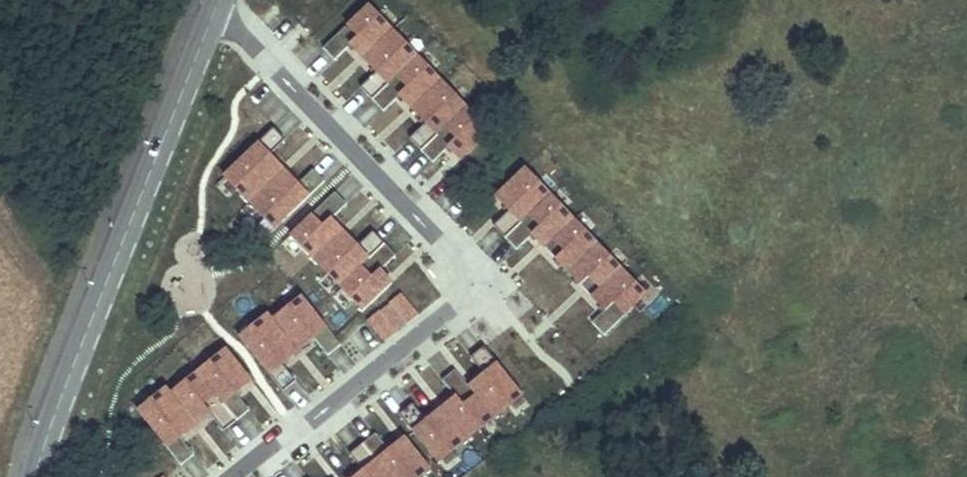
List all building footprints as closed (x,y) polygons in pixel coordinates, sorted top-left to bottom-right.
[(391,30),(367,5),(323,48),(334,60),(350,44),(362,57),(391,30)] [(416,56),(391,30),(362,57),(377,72),(361,87),(372,99),(416,56)] [(440,81),(416,56),(372,99),(383,111),(399,95),(411,108),(440,81)] [(465,108),(440,81),(411,108),(426,123),(410,138),(421,150),(465,108)] [(489,132),(465,108),(421,150),(432,162),(448,147),(461,159),(489,132)] [(273,128),(224,175),(249,202),(283,170),(269,155),(285,140),(273,128)] [(549,195),(523,168),(495,196),(509,211),(494,226),(505,237),(549,195)] [(283,170),(249,202),(275,229),(324,181),(313,169),(297,184),(283,170)] [(335,192),(290,235),(314,259),(342,232),(330,219),(346,204),(335,192)] [(572,220),(549,195),(505,237),(516,249),(533,234),(545,246),(572,220)] [(572,220),(545,246),(568,271),(596,244),(572,220)] [(342,232),(314,259),(339,286),(384,243),(373,232),(357,247),(342,232)] [(384,243),(339,286),(363,310),(391,283),(380,271),(396,255),(384,243)] [(596,244),(568,271),(591,296),(619,269),(596,244)] [(619,269),(591,296),(605,310),(592,322),(603,335),(645,295),(619,269)] [(404,294),(390,301),(402,324),(416,317),(404,294)] [(342,347),(304,298),(275,321),(300,352),(316,340),(329,357),(342,347)] [(367,326),(387,339),(396,324),(375,312),(367,326)] [(284,365),(300,352),(275,321),(270,316),(241,339),(284,393),(297,382),(284,365)] [(495,420),(524,397),(486,349),(472,360),(486,377),(470,389),(495,420)] [(237,394),(253,381),(228,350),(199,374),(238,421),(251,411),(237,394)] [(469,441),(495,420),(470,389),(457,372),(443,383),(457,400),(444,410),(469,441)] [(225,431),(238,421),(199,374),(173,395),(198,426),(212,414),(225,431)] [(181,438),(198,426),(173,395),(168,389),(139,412),(182,465),(195,455),(181,438)] [(439,465),(469,441),(444,410),(427,424),(413,406),(400,416),(439,465)] [(432,470),(407,439),(391,452),(377,435),(364,445),(390,476),(423,476),(432,470)] [(364,445),(351,456),(364,473),(359,476),(390,476),(364,445)]
